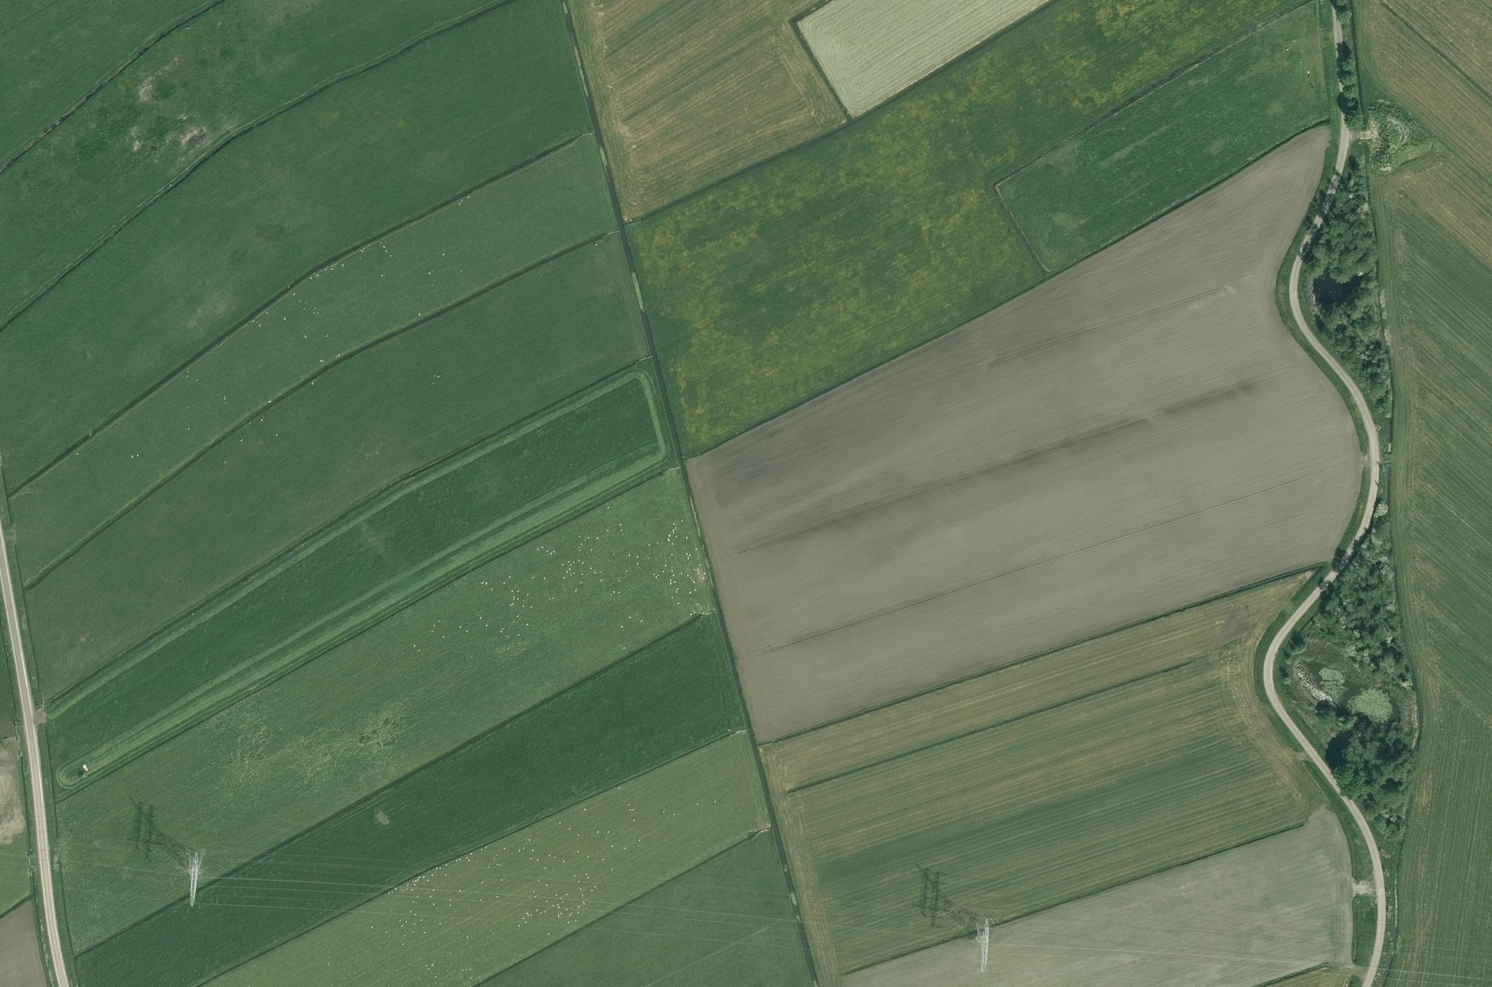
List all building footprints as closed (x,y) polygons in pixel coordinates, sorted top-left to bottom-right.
[(1299,17),(1302,26),(1311,23),(1308,14),(1299,17)] [(1015,379),(1017,384),(1027,382),(1026,376),(1015,379)]
